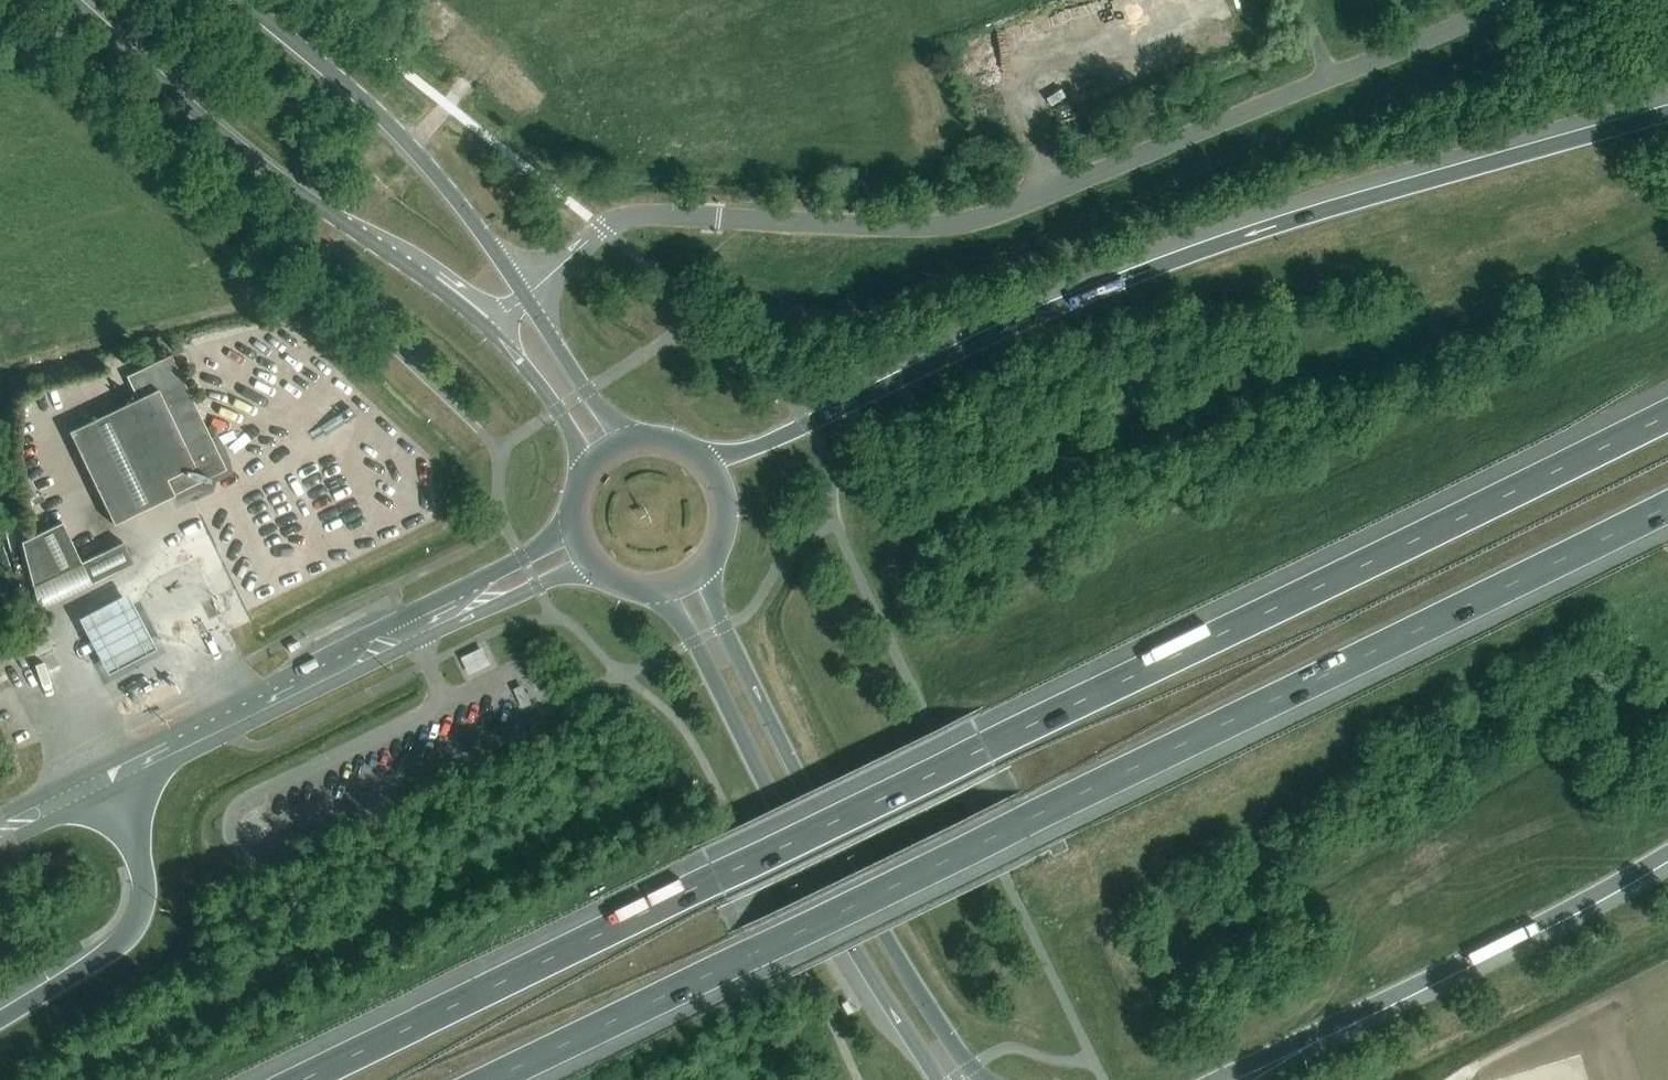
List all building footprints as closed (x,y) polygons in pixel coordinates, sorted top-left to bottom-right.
[(113,523),(225,468),(220,457),(170,354),(126,375),(137,398),(69,431),(113,523)] [(123,540),(81,561),(61,521),(20,540),(39,607),(133,561),(123,540)] [(127,596),(82,620),(111,674),(156,650),(127,596)] [(482,646),(462,655),(468,669),(488,661),(482,646)]
